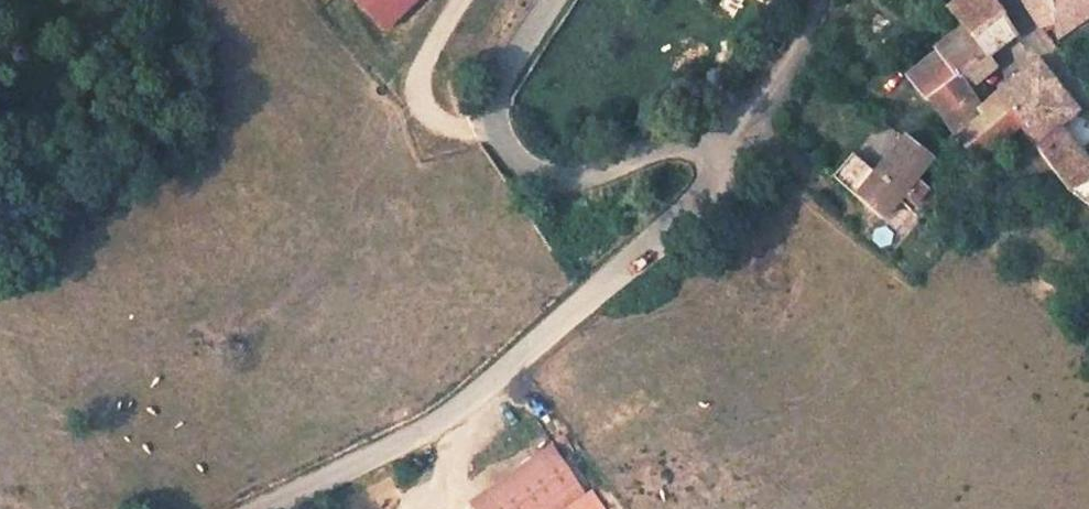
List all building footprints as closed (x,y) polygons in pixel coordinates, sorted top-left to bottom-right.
[(390,25),(416,0),(366,0),(390,25)] [(946,6),(964,28),(967,31),(996,6),(991,0),(952,0),(946,6)] [(1021,1),(1035,23),(1039,29),(1051,41),(1088,15),(1088,0),(1026,0),(1021,1)] [(964,28),(905,74),(923,97),(927,95),(956,134),(984,112),(979,105),(967,87),(993,66),(985,54),(1014,32),(1001,14),(1002,12),(996,6),(967,31),(964,28)] [(913,36),(907,41),(912,48),(918,43),(913,36)] [(1075,44),(1082,59),(1088,56),(1088,50),(1084,40),(1075,44)] [(772,60),(776,53),(769,49),(765,57),(772,60)] [(1037,148),(1067,188),(1088,168),(1088,156),(1085,160),(1056,127),(1075,109),(1061,95),(1035,59),(996,91),(1018,123),(1017,125),(1020,128),(1029,138),(1037,148)] [(984,112),(956,134),(974,158),(1017,125),(1018,123),(996,91),(979,105),(984,112)] [(873,171),(854,194),(880,216),(891,203),(898,193),(913,203),(926,187),(913,175),(929,155),(903,134),(873,171)] [(853,153),(833,173),(854,194),(873,171),(853,153)] [(1067,188),(1088,203),(1088,168),(1067,188)] [(553,448),(471,503),(476,508),(569,508),(570,508),(586,498),(553,448)]
